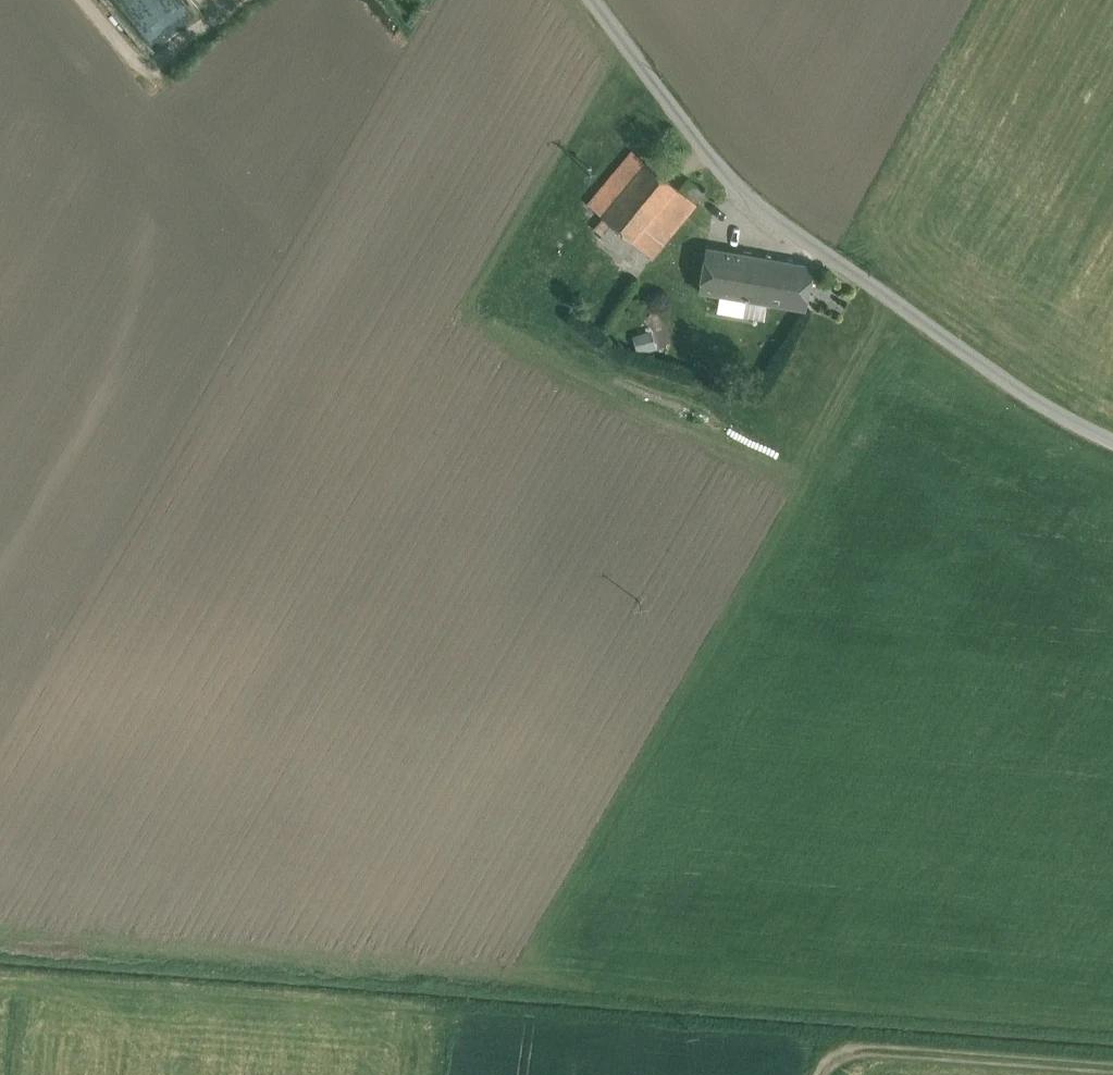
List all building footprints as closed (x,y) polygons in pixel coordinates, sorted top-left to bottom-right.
[(647,161),(602,214),(637,244),(679,188),(647,161)] [(679,188),(637,244),(653,257),(696,202),(679,188)] [(814,265),(707,247),(700,290),(806,308),(814,265)]
